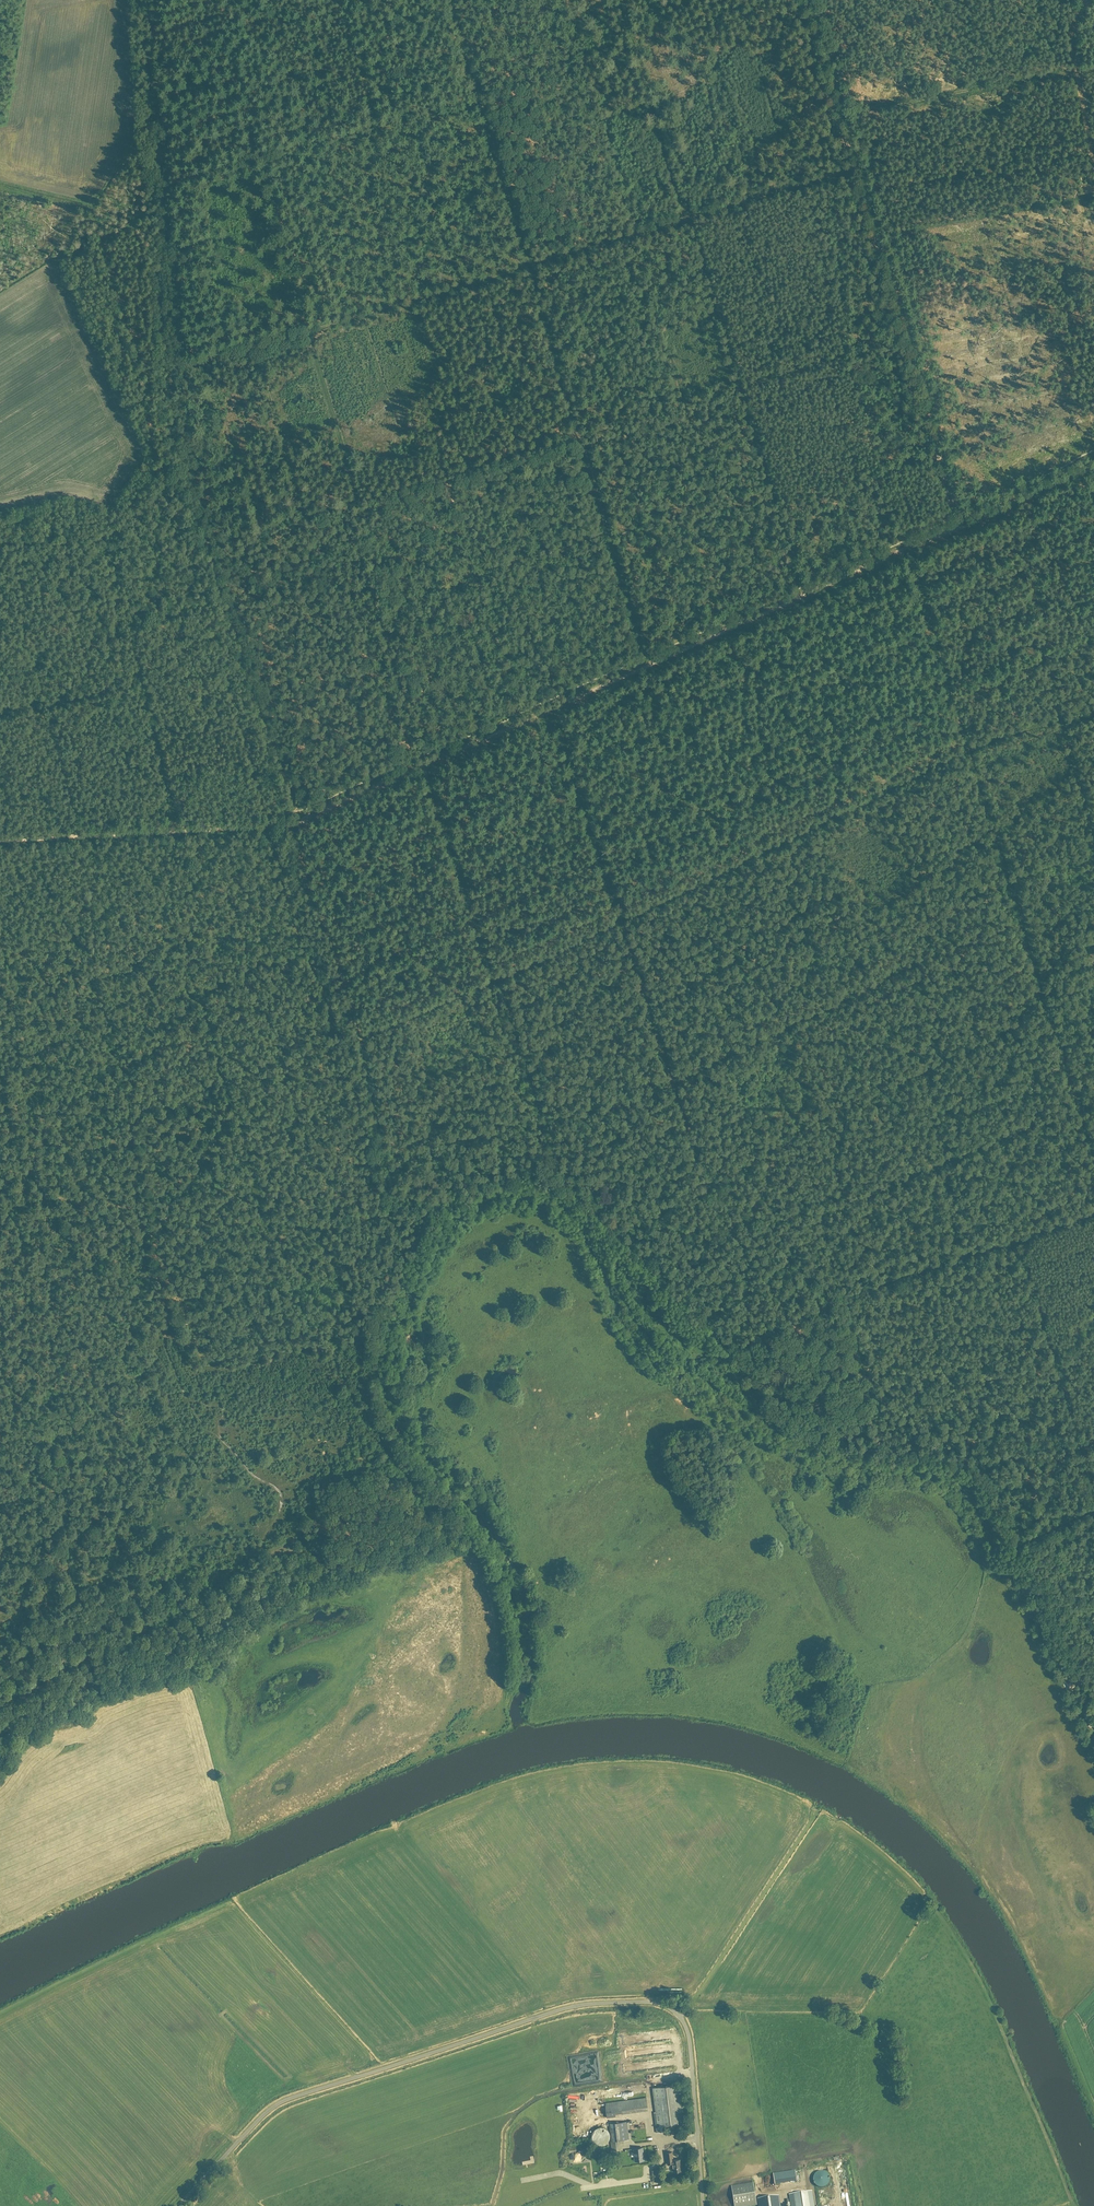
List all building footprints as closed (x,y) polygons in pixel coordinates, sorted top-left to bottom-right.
[(1012,1580),(1020,1571),(1016,1568),(1009,1577),(1012,1580)] [(685,2124),(680,2085),(653,2088),(658,2133),(666,2132),(665,2126),(685,2124)] [(615,2114),(622,2113),(622,2114),(649,2111),(647,2098),(605,2103),(607,2118),(616,2117),(615,2114)] [(618,2140),(622,2139),(629,2138),(627,2122),(620,2123),(608,2124),(610,2141),(618,2140)] [(591,2135),(591,2137),(591,2138),(592,2140),(593,2142),(594,2143),(595,2144),(597,2145),(598,2146),(600,2146),(602,2146),(604,2145),(605,2144),(607,2143),(608,2142),(609,2140),(609,2139),(609,2137),(609,2135),(609,2133),(608,2131),(606,2130),(605,2129),(603,2128),(602,2128),(600,2127),(598,2128),(597,2128),(595,2129),(594,2130),(593,2132),(592,2133),(591,2135)] [(618,2140),(610,2141),(612,2152),(619,2151),(618,2140)] [(643,2148),(633,2149),(635,2161),(644,2160),(643,2148)] [(674,2172),(682,2171),(680,2159),(673,2160),(672,2152),(666,2153),(668,2164),(672,2163),(674,2172)] [(619,2169),(619,2158),(600,2158),(600,2169),(619,2169)] [(775,2181),(796,2179),(795,2168),(774,2171),(775,2181)] [(830,2179),(830,2178),(829,2177),(829,2176),(829,2175),(828,2175),(828,2174),(827,2173),(826,2172),(825,2172),(824,2172),(824,2171),(823,2171),(822,2171),(821,2171),(820,2171),(819,2171),(818,2172),(817,2172),(816,2173),(815,2174),(814,2175),(814,2176),(814,2177),(813,2178),(813,2179),(813,2180),(813,2181),(814,2182),(814,2183),(815,2184),(815,2185),(816,2185),(816,2186),(817,2186),(818,2187),(819,2187),(820,2187),(821,2187),(822,2187),(823,2187),(824,2187),(825,2187),(826,2186),(827,2185),(828,2185),(828,2184),(829,2183),(829,2182),(829,2181),(830,2180),(830,2179)] [(772,2181),(768,2175),(764,2177),(768,2184),(772,2181)] [(757,2205),(753,2182),(732,2186),(735,2205),(752,2205),(757,2205)] [(813,2190),(789,2194),(791,2205),(815,2205),(813,2190)] [(779,2195),(757,2199),(758,2205),(781,2205),(779,2195)]
